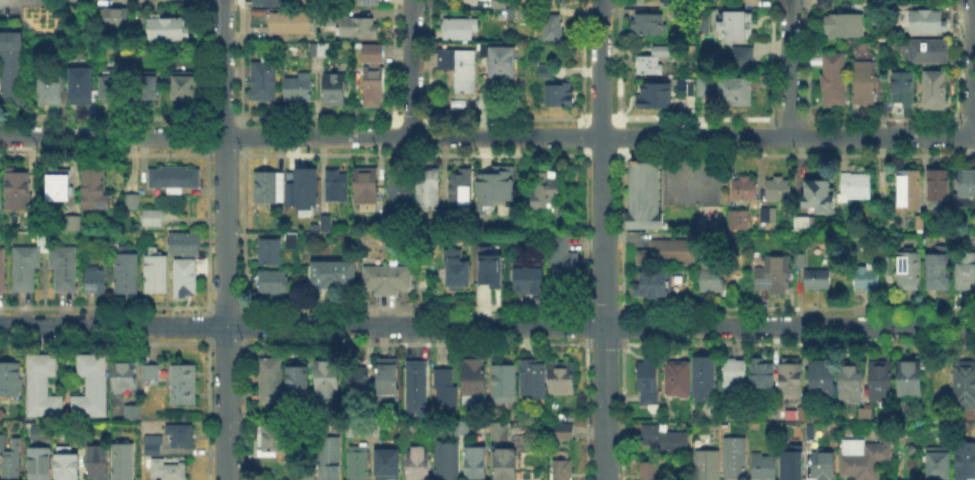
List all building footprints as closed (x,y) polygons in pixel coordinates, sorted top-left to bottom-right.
[(495,9),(495,0),(508,0),(508,9),(495,9)] [(102,27),(102,7),(131,7),(131,27),(102,27)] [(912,34),(912,10),(946,11),(945,34),(912,34)] [(318,28),(318,11),(337,11),(337,26),(342,26),(342,18),(378,18),(378,37),(337,37),(337,28),(318,28)] [(862,12),(823,12),(823,35),(862,35),(862,12)] [(312,14),(312,35),(272,35),(272,14),(312,14)] [(722,41),(722,14),(754,14),(754,41),(722,41)] [(151,40),(151,15),(188,15),(188,40),(151,40)] [(637,36),(637,16),(665,16),(665,36),(637,36)] [(546,17),(563,17),(563,41),(546,41),(546,17)] [(696,18),(711,18),(711,32),(696,32),(696,18)] [(475,40),(445,40),(445,19),(482,19),(481,32),(475,32),(475,40)] [(20,104),(0,104),(0,31),(21,31),(20,104)] [(908,63),(908,40),(949,40),(949,63),(908,63)] [(360,43),(381,43),(381,61),(377,61),(377,65),(381,65),(381,98),(378,98),(378,106),(361,106),(361,65),(368,65),(368,61),(360,61),(360,43)] [(311,58),(311,44),(329,44),(329,58),(311,58)] [(488,44),(512,44),(512,77),(488,77),(488,44)] [(653,55),(653,47),(671,47),(671,58),(662,58),(662,75),(639,75),(639,55),(653,55)] [(745,49),(745,69),(735,69),(736,49),(745,49)] [(456,71),(441,71),(441,51),(477,51),(477,93),(456,93),(456,71)] [(824,110),(825,54),(847,54),(847,110),(824,110)] [(252,63),(263,63),(263,55),(278,55),(277,102),(252,102),(252,63)] [(855,105),(856,64),(878,64),(878,105),(855,105)] [(542,77),(542,65),(555,65),(555,77),(542,77)] [(71,106),(71,69),(95,69),(95,106),(71,106)] [(102,104),(102,70),(128,70),(128,104),(102,104)] [(923,110),(923,71),(947,71),(947,110),(923,110)] [(138,104),(138,72),(157,72),(157,104),(138,104)] [(195,73),(195,104),(177,104),(177,73),(195,73)] [(895,74),(914,74),(914,108),(894,107),(895,74)] [(346,75),(346,106),(326,106),(326,75),(346,75)] [(720,104),(720,75),(751,75),(751,104),(720,104)] [(40,106),(40,76),(65,76),(64,106),(40,106)] [(313,76),(313,103),(287,103),(287,76),(313,76)] [(696,94),(710,95),(711,78),(696,77),(696,94)] [(688,98),(688,82),(698,83),(698,98),(688,98)] [(641,85),(673,85),(673,108),(641,108),(641,85)] [(549,86),(573,86),(573,107),(549,107),(549,86)] [(660,162),(660,214),(666,214),(666,229),(625,229),(626,213),(630,213),(630,162),(660,162)] [(479,173),(494,173),(494,165),(516,165),(516,200),(508,200),(508,205),(497,205),(497,209),(479,209),(479,173)] [(81,167),(81,208),(108,208),(108,193),(103,193),(103,167),(81,167)] [(45,168),(45,199),(68,199),(68,168),(45,168)] [(183,188),(183,194),(166,194),(166,188),(150,188),(150,168),(203,168),(203,188),(183,188)] [(357,169),(378,170),(378,207),(356,207),(357,169)] [(419,207),(419,169),(441,169),(441,207),(419,207)] [(340,170),(339,174),(348,174),(348,202),(326,202),(326,170),(340,170)] [(960,170),(974,171),(974,198),(960,198),(960,170)] [(255,203),(255,171),(286,171),(286,203),(255,203)] [(531,211),(531,171),(563,172),(563,211),(531,211)] [(900,171),(922,171),(922,209),(900,209),(900,171)] [(930,171),(950,171),(950,202),(930,202),(930,171)] [(7,210),(7,172),(32,172),(31,210),(7,210)] [(841,200),(841,172),(872,172),(872,201),(841,200)] [(450,208),(450,173),(473,173),(473,208),(450,208)] [(389,218),(389,177),(413,177),(412,218),(389,218)] [(736,179),(757,179),(757,201),(736,201),(736,179)] [(792,200),(792,206),(783,206),(783,200),(767,200),(767,180),(792,180),(792,200)] [(832,180),(832,195),(836,195),(836,213),(817,213),(817,206),(806,206),(806,180),(832,180)] [(303,189),(319,189),(319,213),(303,213),(303,189)] [(136,193),(136,207),(122,207),(122,193),(136,193)] [(761,224),(761,208),(778,208),(778,225),(761,224)] [(145,211),(162,211),(162,226),(145,226),(145,211)] [(732,212),(749,212),(749,229),(732,229),(732,212)] [(63,214),(63,229),(79,229),(79,214),(63,214)] [(331,217),(331,231),(323,231),(323,217),(331,217)] [(796,232),(796,218),(813,218),(813,232),(796,232)] [(171,254),(171,233),(201,233),(201,255),(171,254)] [(287,249),(287,234),(298,234),(298,249),(287,249)] [(54,235),(54,247),(78,247),(77,293),(56,293),(56,268),(50,268),(50,252),(42,252),(42,269),(36,269),(36,292),(14,292),(14,248),(38,248),(38,235),(54,235)] [(570,237),(570,253),(579,253),(579,290),(550,290),(550,237),(570,237)] [(260,240),(281,240),(281,265),(259,265),(260,240)] [(682,267),(639,267),(639,251),(651,251),(651,241),(700,241),(700,263),(682,263),(682,267)] [(162,248),(162,257),(169,257),(169,296),(146,295),(146,257),(149,257),(149,248),(162,248)] [(927,290),(928,253),(951,253),(951,290),(927,290)] [(901,288),(901,254),(922,254),(922,288),(901,288)] [(796,269),(796,255),(805,255),(805,269),(796,269)] [(959,255),(974,255),(974,292),(959,292),(959,255)] [(116,293),(116,256),(139,257),(139,293),(116,293)] [(463,256),(463,262),(474,262),(473,287),(445,287),(445,256),(463,256)] [(508,256),(508,290),(488,290),(488,256),(508,256)] [(788,289),(787,297),(771,296),(771,288),(756,288),(756,270),(764,270),(764,256),(790,256),(790,289),(788,289)] [(177,297),(177,260),(198,260),(198,297),(177,297)] [(346,264),(345,287),(315,287),(315,264),(346,264)] [(858,289),(858,266),(881,266),(881,289),(858,289)] [(400,291),(400,298),(374,298),(374,291),(363,291),(363,267),(412,268),(411,291),(400,291)] [(514,292),(514,268),(543,268),(543,292),(514,292)] [(806,290),(806,271),(832,271),(832,290),(806,290)] [(87,296),(87,272),(108,272),(108,296),(87,296)] [(287,272),(287,295),(261,295),(261,272),(287,272)] [(701,293),(701,273),(727,273),(727,293),(701,293)] [(643,296),(643,274),(670,274),(670,296),(643,296)] [(50,380),(50,396),(64,396),(64,415),(30,415),(30,356),(60,356),(60,380),(50,380)] [(107,378),(107,418),(72,418),(73,394),(86,394),(86,378),(78,378),(78,356),(107,356),(107,378)] [(694,399),(694,357),(718,357),(718,399),(694,399)] [(261,358),(283,359),(283,405),(261,404),(261,358)] [(781,359),(802,359),(802,399),(781,399),(781,359)] [(379,360),(397,360),(397,402),(379,402),(379,360)] [(520,398),(520,360),(546,360),(545,398),(520,398)] [(551,394),(551,360),(576,360),(576,394),(551,394)] [(737,388),(725,388),(726,360),(746,360),(746,383),(737,382),(737,388)] [(308,361),(308,394),(290,394),(290,361),(308,361)] [(486,361),(486,404),(463,404),(463,361),(486,361)] [(667,399),(668,361),(691,362),(691,399),(667,399)] [(752,400),(752,361),(775,362),(775,400),(752,400)] [(955,361),(974,361),(974,408),(955,407),(955,361)] [(115,391),(115,362),(136,362),(136,391),(115,391)] [(338,362),(338,398),(318,398),(318,362),(338,362)] [(811,395),(811,362),(835,363),(835,395),(811,395)] [(893,362),(893,404),(871,404),(872,362),(893,362)] [(922,362),(922,399),(900,399),(900,362),(922,362)] [(140,363),(140,378),(156,378),(156,363),(140,363)] [(168,363),(168,403),(193,403),(193,363),(168,363)] [(408,363),(427,363),(427,417),(407,417),(408,363)] [(658,363),(658,404),(641,404),(641,363),(658,363)] [(21,396),(0,395),(0,364),(22,364),(21,396)] [(861,398),(861,404),(849,404),(849,398),(843,397),(843,364),(861,365),(861,398)] [(493,400),(493,367),(516,367),(516,400),(493,400)] [(453,370),(453,387),(458,387),(458,419),(439,419),(439,395),(435,395),(435,369),(453,370)] [(348,400),(348,370),(369,370),(369,400),(348,400)] [(800,420),(800,405),(815,405),(814,420),(800,420)] [(141,408),(141,424),(125,424),(125,407),(141,408)] [(858,422),(858,409),(874,409),(874,422),(858,422)] [(454,436),(454,423),(470,423),(470,436),(454,436)] [(508,423),(508,441),(492,441),(492,423),(508,423)] [(804,423),(804,438),(812,438),(812,423),(804,423)] [(407,425),(421,425),(420,439),(407,439),(407,425)] [(45,437),(45,427),(30,426),(29,437),(45,437)] [(194,427),(194,436),(195,436),(195,451),(172,451),(172,436),(165,436),(165,426),(194,427)] [(279,458),(260,458),(260,426),(289,427),(289,453),(279,453),(279,458)] [(662,426),(662,431),(690,431),(690,454),(643,453),(643,426),(662,426)] [(574,427),(574,440),(557,440),(557,427),(574,427)] [(187,463),(187,479),(153,479),(153,456),(147,456),(147,437),(162,438),(162,463),(187,463)] [(21,439),(21,479),(4,479),(4,452),(12,452),(13,439),(21,439)] [(319,439),(341,439),(341,479),(319,479),(319,439)] [(747,439),(747,478),(726,478),(726,439),(747,439)] [(881,443),(880,479),(859,479),(859,475),(841,475),(842,439),(865,439),(865,443),(881,443)] [(460,443),(460,479),(435,479),(435,443),(460,443)] [(957,443),(974,443),(974,477),(957,477),(957,443)] [(135,444),(135,479),(113,479),(114,444),(135,444)] [(800,444),(801,479),(778,479),(778,450),(787,450),(787,444),(800,444)] [(109,447),(109,479),(90,479),(90,447),(109,447)] [(370,447),(370,479),(350,479),(350,447),(370,447)] [(518,449),(517,479),(495,479),(495,449),(518,449)] [(51,450),(51,479),(31,479),(31,450),(51,450)] [(486,450),(486,479),(467,479),(468,450),(486,450)] [(809,477),(815,477),(815,479),(827,479),(827,477),(832,477),(832,450),(809,450),(809,477)] [(927,479),(927,450),(953,450),(953,479),(927,479)] [(400,451),(400,479),(378,479),(378,451),(400,451)] [(431,451),(431,479),(409,479),(409,451),(431,451)] [(760,451),(760,455),(774,455),(774,478),(749,478),(749,451),(760,451)] [(721,453),(720,479),(698,479),(698,453),(721,453)] [(82,454),(82,479),(56,479),(56,454),(82,454)] [(572,461),(572,479),(554,479),(554,461),(572,461)] [(660,464),(660,479),(640,479),(640,464),(660,464)]
